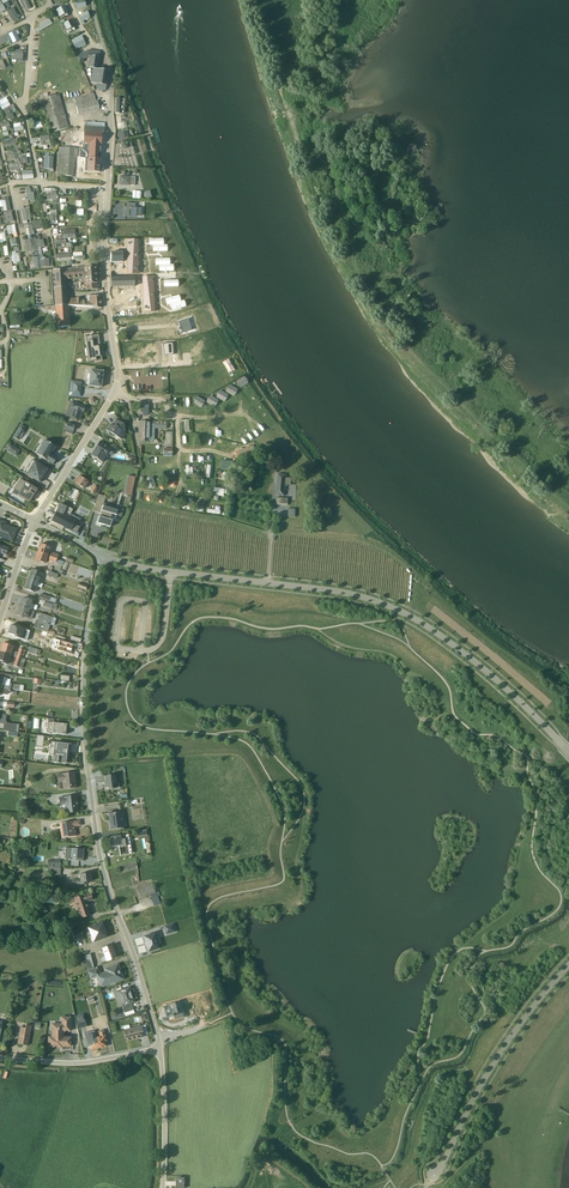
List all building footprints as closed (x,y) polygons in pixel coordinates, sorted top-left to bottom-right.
[(25,11),(30,9),(26,0),(21,0),(25,11)] [(0,6),(0,14),(4,12),(6,15),(7,15),(11,22),(18,18),(13,8),(8,11),(7,9),(5,10),(3,5),(0,6)] [(64,6),(55,11),(59,18),(59,17),(61,20),(67,17),(66,14),(68,13),(64,6)] [(86,13),(78,16),(81,25),(84,24),(82,21),(88,19),(86,13)] [(38,28),(36,31),(38,33),(52,25),(48,19),(38,25),(39,28),(38,28)] [(71,20),(62,25),(66,32),(68,34),(74,31),(73,28),(75,27),(71,20)] [(11,41),(12,44),(19,41),(14,32),(8,35),(7,34),(3,36),(0,37),(0,46),(11,41)] [(80,38),(71,42),(75,50),(84,46),(82,42),(81,42),(80,38)] [(96,85),(106,86),(109,71),(97,70),(99,52),(89,50),(76,56),(80,64),(83,63),(82,60),(88,58),(89,58),(87,69),(92,70),(90,84),(96,85)] [(13,51),(13,60),(16,60),(16,62),(22,62),(22,51),(13,51)] [(56,96),(43,99),(40,100),(40,101),(38,102),(39,105),(41,104),(50,134),(68,129),(58,95),(56,96)] [(93,95),(74,99),(78,116),(99,111),(97,102),(95,102),(93,95)] [(0,101),(0,108),(1,111),(10,106),(5,98),(0,101)] [(36,102),(30,104),(31,108),(31,107),(32,111),(38,109),(36,102)] [(7,109),(2,112),(5,118),(6,120),(9,121),(14,119),(12,114),(10,115),(7,109)] [(4,122),(1,123),(2,131),(9,130),(9,126),(8,127),(8,123),(4,122)] [(83,133),(101,134),(103,134),(104,124),(84,123),(83,133)] [(63,148),(61,176),(73,177),(74,159),(87,159),(100,160),(101,134),(83,133),(82,149),(63,148)] [(48,136),(39,137),(40,146),(45,146),(45,145),(49,144),(48,136)] [(13,138),(2,141),(4,149),(16,146),(15,143),(14,143),(13,138)] [(13,152),(7,153),(8,160),(13,159),(14,161),(18,160),(18,164),(19,163),(19,164),(27,163),(26,158),(25,158),(25,155),(20,155),(19,151),(13,153),(13,152)] [(43,157),(43,170),(52,170),(53,157),(43,157)] [(100,160),(87,159),(87,165),(84,165),(84,172),(99,173),(100,160)] [(32,171),(22,172),(22,180),(33,179),(33,175),(32,175),(32,171)] [(119,177),(118,186),(133,187),(134,178),(119,177)] [(29,187),(25,188),(27,202),(34,201),(33,193),(30,193),(30,190),(29,190),(29,187)] [(132,191),(132,199),(140,199),(140,191),(132,191)] [(55,192),(45,193),(45,197),(46,197),(46,201),(51,200),(51,204),(56,204),(55,192)] [(8,198),(1,199),(3,212),(10,211),(8,198)] [(123,208),(123,217),(136,218),(136,217),(140,217),(141,209),(136,209),(136,208),(134,208),(135,204),(125,204),(125,208),(123,208)] [(28,210),(21,212),(23,222),(29,221),(28,210)] [(3,215),(1,216),(2,220),(5,220),(5,223),(9,223),(9,222),(12,221),(11,213),(3,214),(3,215)] [(41,221),(32,222),(33,229),(34,229),(34,232),(40,231),(39,228),(42,228),(41,221)] [(7,228),(5,228),(6,234),(8,234),(9,235),(16,234),(14,225),(7,227),(7,228)] [(25,229),(26,236),(33,235),(32,225),(27,226),(27,228),(25,228),(25,229)] [(13,239),(9,239),(11,249),(18,248),(16,240),(13,240),(13,239)] [(35,239),(24,240),(26,252),(37,251),(35,239)] [(39,240),(35,240),(38,255),(41,255),(40,248),(44,247),(42,240),(39,241),(39,240)] [(15,252),(11,253),(13,264),(20,263),(18,253),(15,254),(15,252)] [(36,253),(31,253),(31,265),(33,265),(33,269),(39,269),(38,264),(37,265),(36,253)] [(122,263),(122,253),(110,253),(110,263),(122,263)] [(48,259),(38,260),(39,268),(49,267),(48,259)] [(68,307),(67,299),(67,293),(66,280),(79,279),(80,285),(85,285),(85,289),(87,291),(97,290),(95,267),(52,271),(52,275),(50,275),(51,289),(53,289),(53,291),(51,291),(52,307),(54,306),(54,308),(68,307)] [(114,290),(134,290),(134,279),(110,279),(110,290),(114,290)] [(67,299),(68,307),(100,309),(100,297),(97,297),(86,297),(86,301),(80,301),(80,299),(75,298),(75,299),(67,299)] [(68,307),(54,308),(56,328),(69,327),(68,307)] [(95,363),(94,359),(99,358),(98,349),(93,349),(91,337),(85,338),(89,364),(95,363)] [(87,386),(100,388),(101,382),(100,381),(101,379),(102,379),(102,372),(89,370),(87,386)] [(79,395),(80,385),(70,384),(68,393),(68,396),(79,398),(79,395)] [(227,393),(219,396),(222,404),(230,401),(227,393)] [(69,403),(65,416),(75,420),(76,420),(79,421),(82,412),(82,413),(84,407),(69,403)] [(106,430),(108,437),(114,436),(121,440),(125,434),(123,433),(124,431),(122,425),(115,420),(111,426),(109,425),(106,430)] [(139,422),(139,442),(153,443),(154,429),(165,430),(166,422),(139,422)] [(199,430),(208,430),(207,422),(198,422),(199,430)] [(65,433),(71,435),(74,426),(65,423),(63,430),(65,431),(65,433)] [(12,438),(18,441),(19,439),(20,439),(23,434),(22,434),(24,431),(18,428),(12,438)] [(52,465),(56,459),(49,455),(50,453),(51,453),(55,448),(43,441),(39,446),(40,446),(35,455),(52,465)] [(99,442),(90,456),(101,463),(106,454),(110,457),(114,451),(115,449),(109,446),(108,447),(99,442)] [(19,451),(8,444),(4,450),(15,457),(19,451)] [(194,454),(190,455),(191,463),(195,463),(195,462),(198,461),(197,454),(194,455),(194,454)] [(31,461),(23,473),(39,483),(43,478),(42,477),(43,475),(45,476),(48,471),(31,461)] [(222,471),(221,481),(229,482),(230,471),(226,471),(222,471)] [(278,474),(275,496),(284,496),(285,487),(288,487),(288,485),(291,486),(292,479),(286,478),(286,475),(278,474)] [(136,478),(127,476),(124,495),(132,496),(136,478)] [(78,477),(73,483),(83,489),(87,482),(78,477)] [(35,489),(19,479),(13,490),(18,493),(17,495),(29,503),(37,490),(35,489)] [(216,488),(215,492),(216,493),(216,496),(223,497),(224,494),(225,494),(228,494),(228,491),(216,488)] [(78,492),(71,489),(67,498),(73,500),(73,501),(75,502),(75,501),(76,501),(79,494),(78,493),(78,492)] [(105,497),(97,495),(92,512),(99,514),(96,524),(109,528),(111,521),(109,521),(111,515),(120,518),(122,510),(103,504),(105,497)] [(147,495),(145,503),(157,505),(157,501),(155,501),(156,496),(147,495)] [(275,498),(275,506),(288,507),(288,499),(275,498)] [(185,503),(184,510),(191,511),(192,504),(185,503)] [(72,510),(60,504),(52,519),(57,521),(56,524),(63,528),(69,515),(72,510)] [(77,526),(80,520),(69,515),(63,528),(75,534),(78,528),(73,525),(74,524),(77,526)] [(0,522),(0,538),(11,542),(16,530),(7,527),(7,528),(4,527),(5,523),(0,522)] [(49,548),(40,545),(37,553),(46,556),(49,548)] [(61,566),(63,562),(56,560),(49,557),(37,553),(34,560),(44,564),(46,561),(61,566)] [(30,569),(27,580),(38,583),(41,573),(30,569)] [(27,580),(23,590),(34,593),(36,587),(41,588),(42,585),(27,580)] [(43,585),(41,589),(55,593),(56,589),(43,585)] [(56,599),(40,594),(39,598),(54,603),(56,599)] [(20,598),(17,607),(31,611),(34,602),(25,599),(25,600),(20,598)] [(42,606),(55,611),(56,608),(57,605),(52,603),(44,600),(42,606)] [(17,607),(15,615),(31,620),(34,612),(17,607)] [(55,619),(40,614),(37,622),(35,621),(35,622),(33,629),(53,635),(54,632),(48,630),(49,625),(53,627),(55,619)] [(12,626),(9,635),(27,641),(28,639),(32,640),(33,634),(12,626)] [(73,651),(76,644),(67,641),(65,648),(73,651)] [(1,643),(0,647),(0,652),(21,659),(22,656),(23,656),(25,651),(18,649),(17,652),(11,650),(13,647),(1,643)] [(29,648),(27,652),(36,655),(36,654),(38,654),(40,651),(38,650),(38,649),(30,647),(29,648)] [(0,652),(0,661),(1,662),(0,663),(7,665),(10,655),(0,652)] [(16,657),(13,666),(18,668),(20,663),(23,664),(24,660),(16,657)] [(22,691),(23,686),(19,685),(13,685),(9,684),(10,680),(5,679),(6,678),(0,677),(0,689),(11,692),(12,690),(22,691)] [(9,700),(11,692),(0,689),(0,697),(9,700)] [(3,724),(2,731),(17,733),(18,725),(4,724),(5,715),(0,715),(0,724),(3,724)] [(53,719),(48,719),(47,722),(46,732),(64,735),(65,735),(66,725),(67,725),(54,723),(53,723),(53,719)] [(36,735),(35,746),(42,747),(43,736),(36,735)] [(52,762),(67,764),(70,745),(50,742),(48,755),(52,756),(52,762)] [(62,790),(75,788),(73,773),(56,774),(57,781),(57,783),(61,783),(62,790)] [(115,775),(104,777),(104,782),(103,782),(104,788),(107,788),(107,790),(119,788),(118,784),(116,784),(115,775)] [(75,796),(58,798),(59,806),(63,805),(64,814),(78,812),(77,806),(76,806),(76,802),(75,796)] [(109,830),(123,828),(120,812),(107,814),(108,819),(109,819),(109,824),(108,824),(109,830)] [(59,824),(61,839),(75,836),(74,827),(80,826),(79,820),(73,821),(59,824)] [(127,835),(109,838),(111,847),(118,846),(120,856),(131,854),(127,835)] [(65,848),(64,859),(69,859),(75,859),(75,861),(83,861),(83,849),(65,848)] [(60,876),(60,866),(60,860),(47,861),(47,866),(47,871),(50,871),(50,876),(60,876)] [(118,866),(120,874),(137,869),(135,861),(118,866)] [(72,880),(72,886),(86,884),(86,882),(90,882),(89,873),(78,874),(79,879),(72,880)] [(153,884),(136,890),(139,899),(150,895),(154,906),(160,904),(153,884)] [(74,902),(79,919),(90,915),(86,903),(92,900),(90,892),(78,896),(78,895),(68,898),(70,904),(74,902)] [(132,915),(135,924),(140,923),(141,925),(150,921),(145,910),(132,915)] [(107,937),(102,922),(87,928),(92,943),(107,937)] [(83,937),(80,928),(70,932),(73,941),(83,937)] [(154,933),(143,937),(147,952),(158,949),(154,933)] [(115,958),(111,945),(106,947),(105,945),(100,948),(104,957),(100,958),(102,962),(115,958)] [(93,968),(90,954),(83,956),(87,970),(93,968)] [(99,988),(123,980),(117,964),(103,969),(104,972),(99,974),(97,967),(86,970),(89,979),(95,977),(99,988)] [(125,1017),(134,1014),(131,1004),(134,1002),(129,987),(116,991),(121,1007),(122,1007),(125,1017)] [(179,1002),(164,1007),(167,1018),(174,1016),(182,1012),(179,1002)] [(120,1017),(118,1010),(114,1011),(115,1014),(110,1016),(111,1020),(120,1017)] [(70,1046),(70,1037),(63,1037),(63,1032),(65,1032),(65,1031),(67,1031),(67,1032),(70,1032),(71,1017),(60,1017),(60,1024),(50,1023),(50,1037),(48,1036),(48,1047),(59,1047),(59,1043),(62,1043),(62,1046),(70,1046)] [(148,1024),(123,1031),(126,1041),(143,1036),(142,1035),(147,1034),(145,1029),(149,1028),(148,1024)] [(20,1027),(17,1044),(27,1046),(31,1026),(25,1025),(25,1028),(20,1027)] [(96,1037),(98,1048),(105,1046),(104,1041),(106,1041),(103,1030),(98,1031),(99,1036),(96,1037)] [(90,1033),(85,1034),(88,1045),(90,1045),(91,1050),(98,1048),(96,1037),(92,1038),(90,1033)] [(147,1036),(140,1037),(142,1045),(149,1043),(147,1036)]
